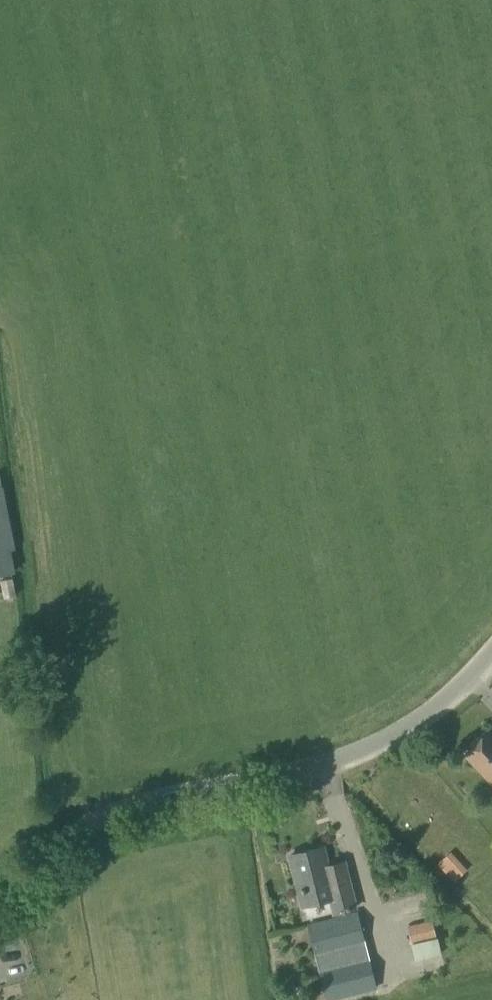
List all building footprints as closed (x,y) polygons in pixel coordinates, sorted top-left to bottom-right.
[(15,573),(10,551),(15,550),(3,486),(0,486),(0,576),(15,573)] [(16,596),(12,578),(0,581),(0,584),(3,599),(16,596)] [(488,732),(465,754),(491,783),(491,736),(488,732)] [(331,883),(322,847),(289,855),(302,906),(330,899),(334,914),(355,909),(348,879),(331,883)] [(454,882),(467,870),(450,851),(437,864),(454,882)] [(377,990),(357,912),(306,924),(325,999),(338,999),(377,990)] [(411,943),(437,936),(432,920),(407,926),(411,943)]
